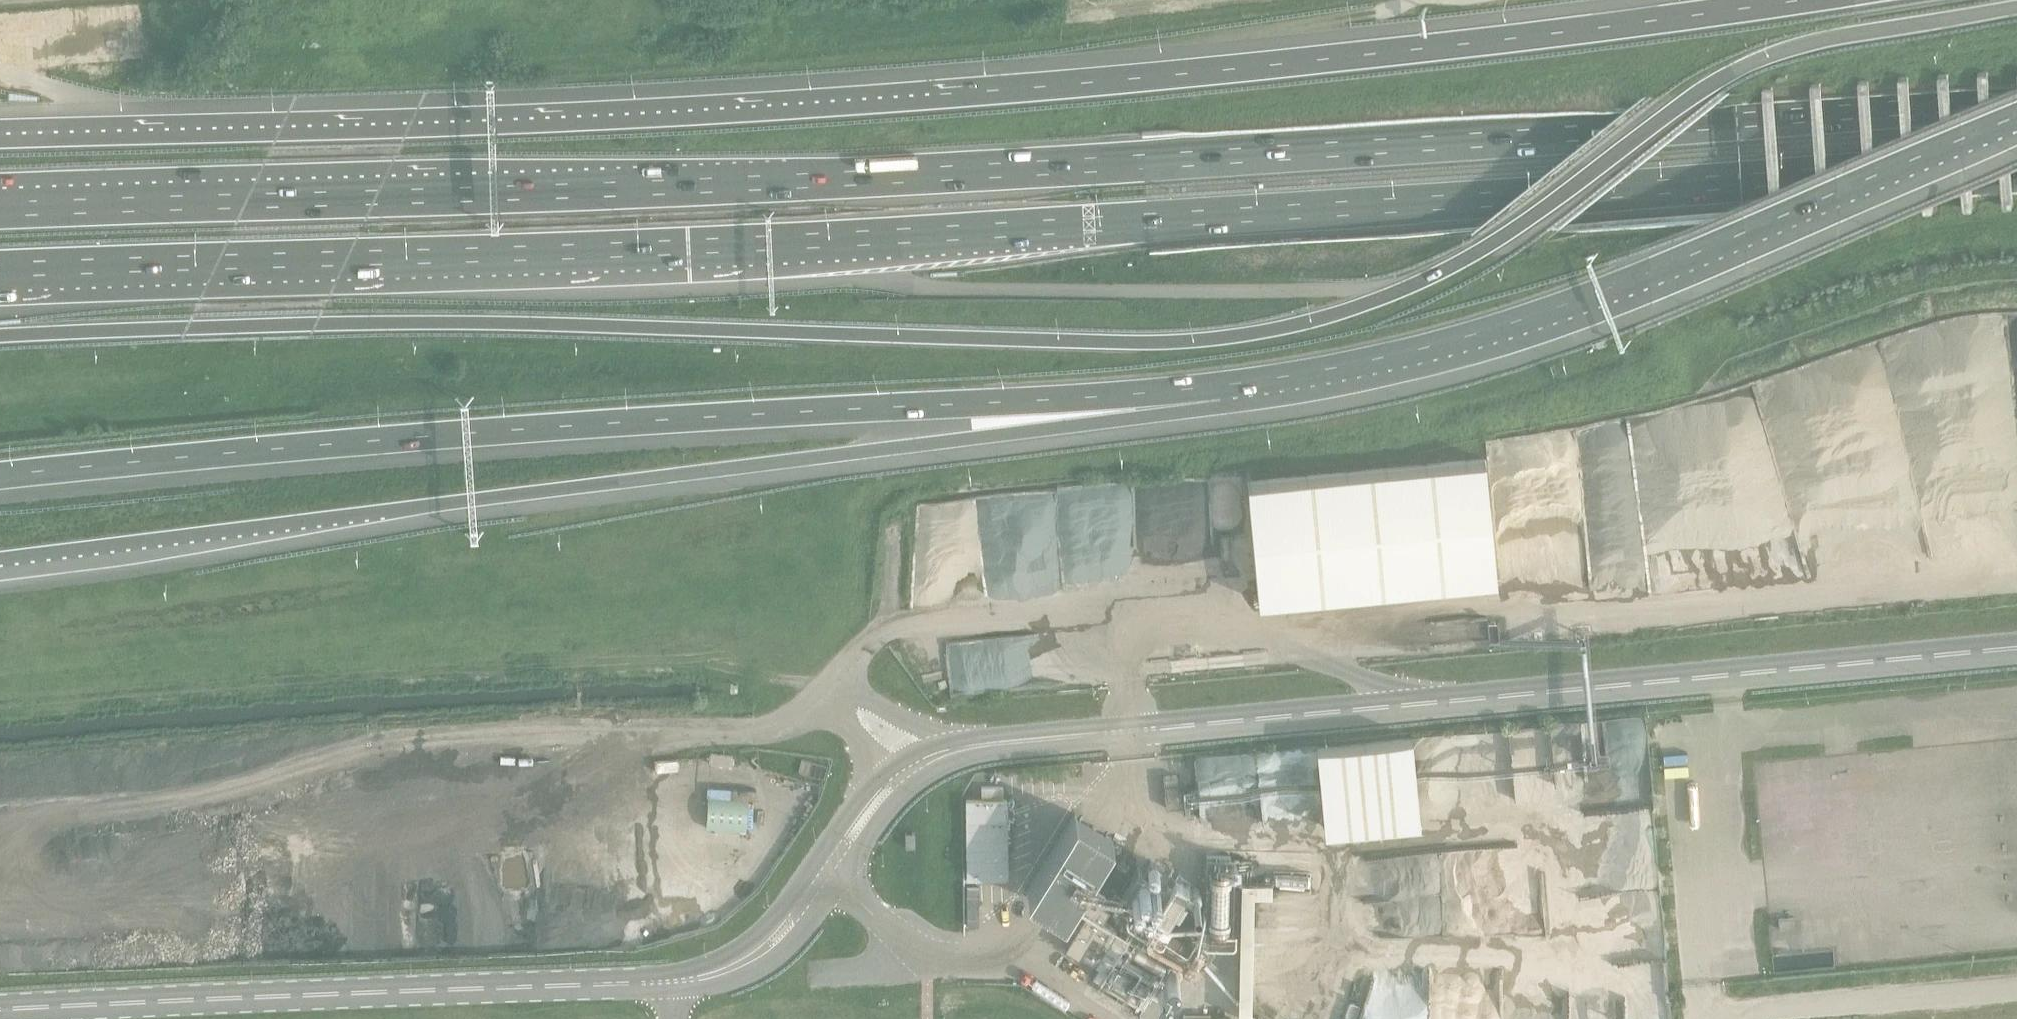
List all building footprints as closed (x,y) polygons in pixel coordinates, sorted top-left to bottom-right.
[(888,379),(888,366),(879,366),(879,379),(888,379)] [(1488,451),(1248,471),(1259,591),(1498,571),(1488,451)] [(1413,730),(1318,738),(1324,821),(1420,813),(1413,730)] [(735,751),(711,749),(710,761),(734,763),(735,751)] [(680,755),(657,756),(657,769),(680,768),(680,755)] [(1180,806),(1177,775),(1163,776),(1166,807),(1180,806)] [(750,795),(708,791),(705,827),(747,831),(750,795)] [(1007,879),(1006,798),(966,798),(967,879),(1007,879)] [(1074,814),(1026,895),(1063,916),(1111,836),(1074,814)] [(915,847),(915,833),(906,833),(906,847),(915,847)] [(1089,905),(1064,947),(1079,956),(1094,932),(1107,940),(1115,927),(1101,918),(1110,903),(1090,891),(1083,902),(1089,905)] [(1795,917),(1778,918),(1779,929),(1796,928),(1795,917)] [(1108,946),(1093,936),(1080,957),(1095,966),(1108,946)]
